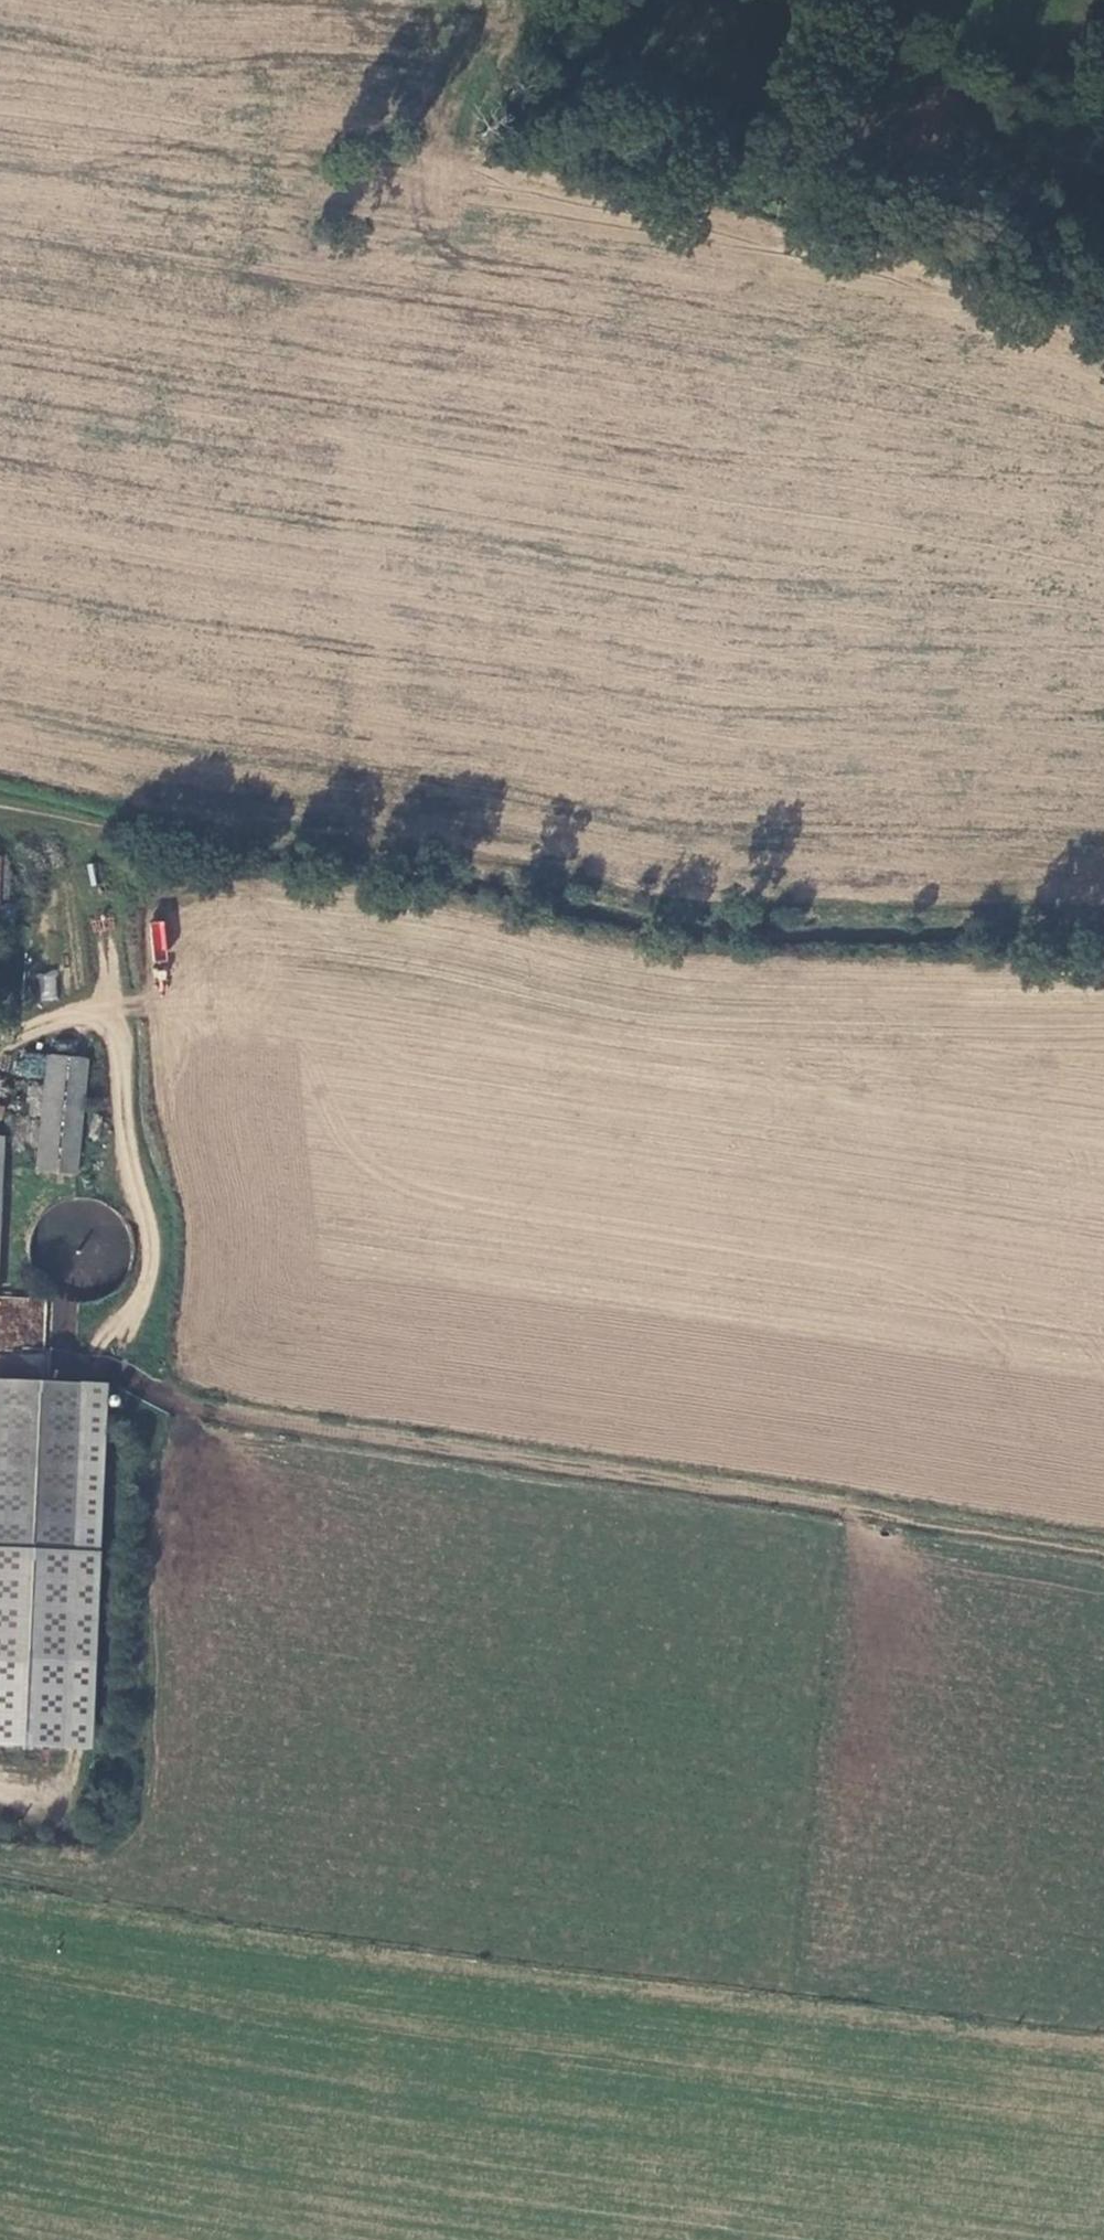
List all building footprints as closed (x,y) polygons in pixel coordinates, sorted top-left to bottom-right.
[(167,960),(163,920),(149,921),(152,961),(167,960)] [(34,973),(38,1001),(58,999),(55,971),(34,973)] [(47,1031),(46,1049),(86,1052),(87,1034),(47,1031)] [(79,1170),(86,1052),(46,1049),(38,1168),(79,1170)] [(0,1379),(0,1737),(87,1740),(98,1381),(0,1379)]
